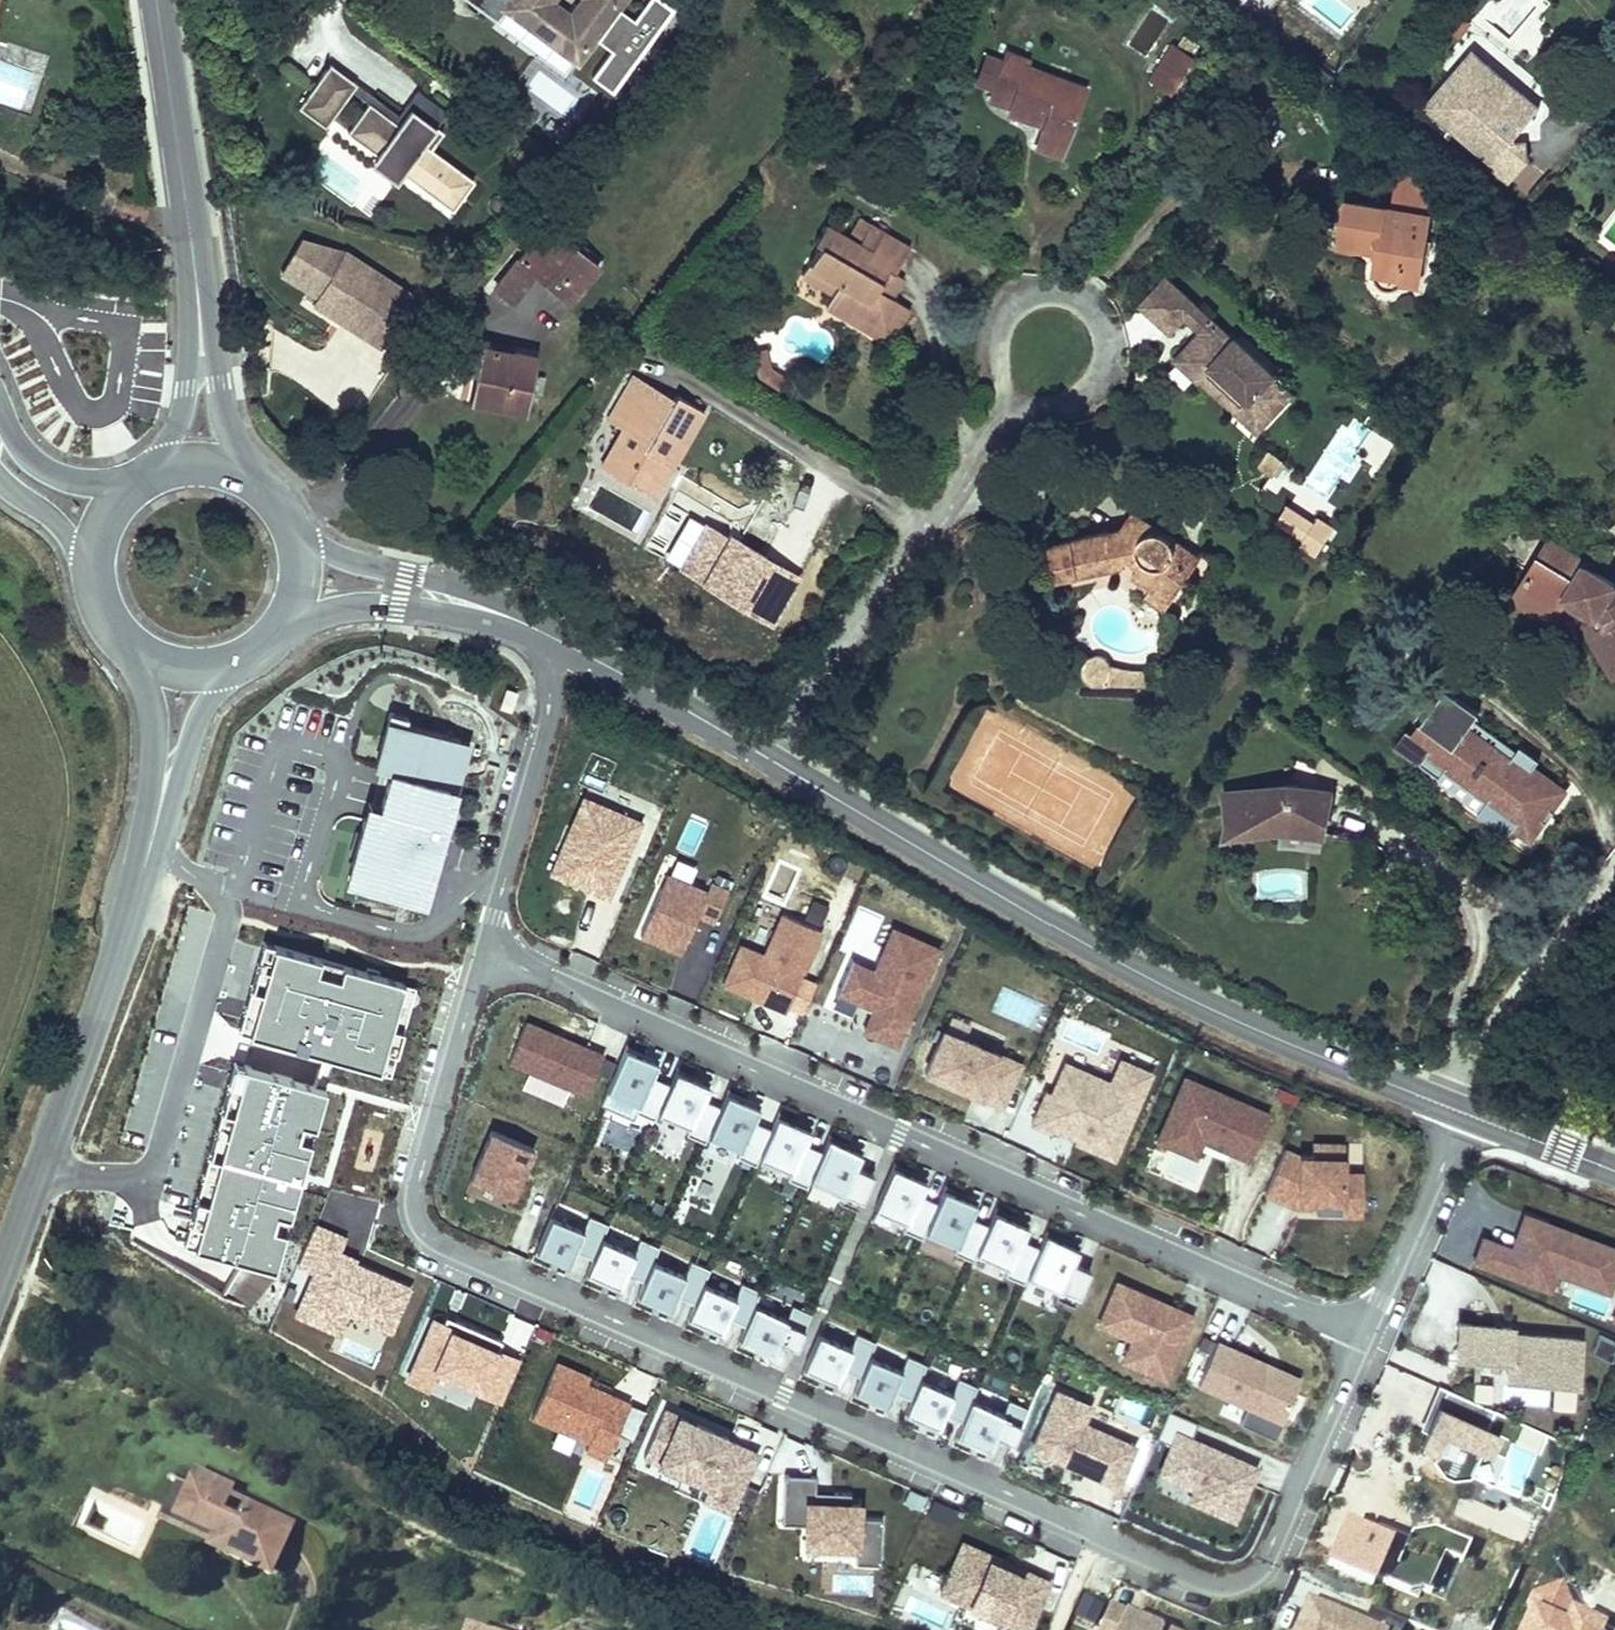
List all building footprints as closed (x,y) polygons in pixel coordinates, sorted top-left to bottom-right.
[(564,71),(573,57),(580,64),(629,0),(473,0),(564,71)] [(1325,20),(1341,0),(1300,0),(1325,20)] [(1052,144),(1078,76),(1022,55),(1026,45),(1004,36),(988,77),(1012,86),(1006,100),(1037,112),(1028,134),(1052,144)] [(1505,90),(1512,81),(1455,37),(1436,62),(1449,72),(1460,58),(1505,90)] [(1169,42),(1146,79),(1173,95),(1196,59),(1169,42)] [(1449,114),(1441,125),(1506,171),(1523,147),(1519,123),(1505,124),(1511,115),(1519,114),(1532,95),(1512,81),(1505,90),(1460,58),(1449,72),(1436,62),(1415,91),(1449,114)] [(359,79),(331,59),(297,101),(327,125),(333,116),(379,149),(372,159),(398,180),(407,170),(452,206),(475,175),(428,141),(442,123),(413,102),(400,119),(353,87),(359,79)] [(1012,86),(988,77),(982,91),(1006,100),(1012,86)] [(1449,114),(1415,91),(1408,101),(1441,125),(1449,114)] [(1406,235),(1417,241),(1445,175),(1365,140),(1350,180),(1385,197),(1374,222),(1375,229),(1377,235),(1383,239),(1388,242),(1395,239),(1406,235)] [(351,170),(360,157),(345,147),(321,181),(370,215),(385,193),(351,170)] [(547,216),(491,284),(512,301),(536,272),(571,301),(603,262),(547,216)] [(882,272),(897,249),(855,222),(841,244),(808,223),(801,235),(818,246),(814,252),(805,247),(789,271),(818,289),(812,300),(832,313),(837,306),(864,324),(871,313),(884,322),(892,310),(885,299),(864,286),(876,268),(882,272)] [(278,272),(315,295),(345,249),(302,235),(278,272)] [(377,344),(413,289),(347,247),(345,249),(315,295),(311,302),(377,344)] [(1176,301),(1188,287),(1158,263),(1134,293),(1163,317),(1176,301)] [(896,281),(882,272),(876,268),(864,286),(885,299),(896,281)] [(1204,300),(1188,287),(1176,301),(1193,315),(1204,300)] [(1227,319),(1204,300),(1193,315),(1189,319),(1202,328),(1194,338),(1181,329),(1169,344),(1195,365),(1196,364),(1209,348),(1247,379),(1234,395),(1255,412),(1290,370),(1267,352),(1269,350),(1228,317),(1227,319)] [(873,339),(884,322),(871,313),(864,324),(837,306),(832,313),(873,339)] [(1189,319),(1181,329),(1194,338),(1202,328),(1189,319)] [(527,400),(536,349),(481,339),(474,377),(488,380),(486,393),(527,400)] [(744,374),(777,389),(784,374),(764,365),(770,353),(757,347),(744,374)] [(1196,364),(1234,395),(1247,379),(1209,348),(1196,364)] [(609,445),(599,462),(643,488),(662,456),(671,461),(702,408),(677,393),(674,398),(632,373),(606,416),(621,425),(620,427),(638,438),(628,456),(609,445)] [(526,410),(527,400),(486,393),(488,380),(474,377),(470,400),(526,410)] [(1350,418),(1313,483),(1350,505),(1388,440),(1350,418)] [(628,456),(638,438),(620,427),(609,445),(628,456)] [(1267,480),(1283,462),(1271,452),(1255,470),(1267,480)] [(652,493),(671,461),(662,456),(643,488),(652,493)] [(1301,484),(1294,498),(1321,512),(1328,498),(1301,484)] [(1291,501),(1275,529),(1317,552),(1333,525),(1291,501)] [(1193,537),(1143,505),(1061,521),(1067,549),(1120,539),(1135,547),(1128,562),(1152,577),(1157,571),(1168,576),(1193,537)] [(799,571),(692,515),(666,564),(773,620),(799,571)] [(1552,523),(1522,567),(1560,593),(1569,581),(1599,600),(1591,605),(1614,644),(1614,581),(1612,579),(1614,575),(1586,556),(1591,549),(1552,523)] [(1120,539),(1067,549),(1069,559),(1122,550),(1120,539)] [(1549,610),(1560,593),(1522,567),(1511,584),(1549,610)] [(1157,571),(1152,577),(1146,587),(1156,594),(1168,576),(1157,571)] [(1614,663),(1614,644),(1591,605),(1583,609),(1614,663)] [(1068,656),(1070,657),(1131,673),(1133,656),(1099,646),(1095,644),(1093,643),(1087,638),(1084,636),(1080,635),(1077,634),(1074,634),(1072,634),(1070,635),(1068,636),(1067,637),(1063,650),(1065,654),(1068,656)] [(1389,713),(1380,727),(1424,756),(1431,746),(1474,775),(1463,791),(1495,812),(1500,804),(1517,815),(1529,797),(1532,799),(1541,787),(1537,784),(1549,766),(1517,745),(1523,736),(1503,723),(1494,737),(1449,707),(1460,692),(1426,669),(1395,716),(1389,713)] [(402,742),(406,726),(408,719),(391,714),(384,737),(402,742)] [(424,905),(446,826),(438,824),(462,741),(406,726),(402,742),(384,737),(376,768),(392,772),(382,808),(393,811),(389,825),(366,819),(353,864),(366,867),(360,887),(424,905)] [(1312,783),(1270,780),(1205,793),(1214,837),(1258,828),(1308,828),(1312,783)] [(607,902),(641,822),(579,795),(545,876),(607,902)] [(389,825),(393,811),(382,808),(370,804),(366,819),(389,825)] [(360,887),(366,867),(353,864),(347,884),(360,887)] [(714,923),(728,891),(711,884),(707,893),(667,875),(640,935),(682,954),(699,916),(714,923)] [(786,1012),(821,932),(782,915),(764,955),(741,945),(724,984),(786,1012)] [(849,1018),(857,1000),(873,1007),(863,1031),(898,1046),(940,949),(893,929),(885,948),(864,939),(856,956),(846,952),(822,1006),(849,1018)] [(417,991),(263,945),(238,1037),(390,1083),(417,991)] [(588,1096),(604,1057),(527,1023),(510,1062),(588,1096)] [(1003,1103),(1022,1061),(945,1027),(926,1069),(1003,1103)] [(658,1112),(670,1086),(653,1078),(659,1064),(626,1049),(608,1090),(640,1104),(637,1111),(655,1120),(658,1112)] [(1057,1059),(1030,1128),(1117,1162),(1152,1072),(1117,1059),(1109,1080),(1057,1059)] [(329,1101),(235,1072),(210,1163),(304,1190),(314,1153),(301,1148),(305,1132),(318,1136),(329,1101)] [(709,1135),(721,1108),(703,1100),(709,1086),(677,1072),(670,1086),(658,1112),(691,1127),(688,1134),(706,1142),(709,1135)] [(1249,1159),(1269,1114),(1185,1078),(1158,1139),(1194,1155),(1202,1138),(1249,1159)] [(772,1130),(754,1123),(760,1109),(727,1094),(721,1108),(709,1135),(742,1149),(739,1156),(757,1164),(760,1157),(772,1130)] [(811,1131),(778,1117),(772,1130),(760,1157),(792,1172),(789,1179),(808,1187),(811,1180),(823,1153),(805,1145),(811,1131)] [(513,1198),(533,1150),(491,1131),(471,1179),(513,1198)] [(856,1167),(862,1154),(829,1139),(823,1153),(811,1180),(844,1194),(840,1201),(859,1209),(874,1175),(856,1167)] [(1362,1215),(1363,1172),(1343,1171),(1344,1143),(1313,1142),(1312,1155),(1300,1155),(1285,1149),(1266,1193),(1297,1207),(1300,1200),(1309,1200),(1342,1201),(1341,1214),(1362,1215)] [(1202,1162),(1163,1154),(1159,1179),(1198,1187),(1202,1162)] [(210,1163),(186,1248),(278,1278),(286,1241),(276,1237),(279,1224),(289,1226),(302,1192),(210,1163)] [(926,1231),(938,1204),(920,1196),(926,1182),(894,1168),(875,1208),(908,1223),(905,1230),(923,1238),(926,1231)] [(989,1226),(971,1218),(977,1205),(944,1190),(938,1204),(926,1231),(959,1245),(956,1252),(974,1260),(977,1253),(989,1226)] [(1040,1249),(1022,1241),(1028,1227),(995,1212),(989,1226),(977,1253),(1009,1267),(1006,1274),(1025,1283),(1028,1276),(1040,1249)] [(1614,1276),(1614,1246),(1521,1214),(1509,1247),(1479,1237),(1468,1269),(1547,1296),(1553,1279),(1608,1297),(1614,1276)] [(593,1260),(602,1241),(609,1226),(591,1218),(584,1233),(551,1218),(537,1251),(570,1266),(576,1252),(593,1260)] [(348,1239),(315,1225),(298,1263),(314,1270),(293,1317),(340,1338),(349,1318),(394,1338),(414,1292),(358,1267),(359,1264),(341,1256),(348,1239)] [(1073,1263),(1079,1249),(1046,1235),(1040,1249),(1028,1276),(1061,1290),(1057,1297),(1076,1305),(1091,1271),(1073,1263)] [(653,1263),(659,1248),(642,1240),(635,1255),(602,1241),(593,1260),(587,1274),(620,1288),(626,1275),(644,1282),(653,1263)] [(704,1286),(710,1271),(692,1263),(686,1278),(653,1263),(644,1282),(638,1296),(671,1311),(677,1297),(695,1305),(704,1286)] [(1193,1314),(1171,1305),(1169,1309),(1156,1303),(1158,1299),(1117,1280),(1098,1322),(1134,1338),(1147,1344),(1136,1367),(1164,1379),(1193,1314)] [(737,1300),(704,1286),(695,1305),(689,1319),(722,1333),(728,1319),(746,1327),(754,1308),(761,1293),(743,1285),(737,1300)] [(1171,1305),(1158,1299),(1156,1303),(1169,1309),(1171,1305)] [(1606,1324),(1614,1328),(1614,1305),(1606,1324)] [(797,1350),(812,1316),(794,1308),(788,1323),(754,1308),(746,1327),(740,1341),(773,1356),(779,1342),(797,1350)] [(522,1361),(433,1319),(404,1380),(426,1390),(433,1374),(501,1405),(522,1361)] [(1580,1382),(1583,1334),(1517,1330),(1518,1323),(1457,1319),(1455,1356),(1507,1359),(1506,1374),(1551,1377),(1550,1381),(1580,1382)] [(870,1359),(876,1344),(859,1336),(852,1351),(819,1337),(804,1369),(837,1384),(844,1370),(861,1378),(870,1359)] [(1136,1367),(1147,1344),(1134,1338),(1123,1361),(1136,1367)] [(1281,1421),(1300,1378),(1217,1341),(1198,1384),(1281,1421)] [(912,1401),(920,1381),(927,1366),(909,1359),(903,1374),(870,1359),(861,1378),(855,1392),(888,1407),(894,1393),(912,1401)] [(606,1458),(630,1404),(587,1384),(590,1378),(557,1363),(532,1417),(589,1443),(586,1449),(606,1458)] [(963,1423),(971,1404),(978,1389),(960,1381),(954,1396),(920,1381),(912,1401),(906,1414),(939,1429),(945,1415),(963,1423)] [(1117,1484),(1135,1445),(1083,1421),(1090,1405),(1056,1390),(1033,1442),(1076,1460),(1074,1464),(1117,1484)] [(1488,1449),(1498,1426),(1440,1400),(1421,1443),(1436,1449),(1432,1457),(1442,1472),(1452,1476),(1469,1473),(1481,1447),(1488,1449)] [(1014,1446),(1029,1411),(1011,1404),(1005,1418),(971,1404),(963,1423),(957,1437),(990,1451),(996,1438),(1014,1446)] [(689,1421),(665,1409),(644,1456),(708,1484),(702,1498),(726,1508),(737,1481),(743,1484),(757,1453),(729,1441),(730,1438),(697,1424),(695,1429),(687,1426),(689,1421)] [(1255,1467),(1191,1438),(1198,1422),(1169,1410),(1156,1438),(1172,1445),(1160,1471),(1195,1487),(1190,1498),(1233,1517),(1255,1467)] [(1272,1436),(1276,1425),(1245,1414),(1242,1425),(1272,1436)] [(695,1429),(697,1424),(689,1421),(687,1426),(695,1429)] [(214,1472),(177,1459),(170,1477),(161,1504),(213,1524),(211,1530),(254,1546),(271,1500),(225,1484),(218,1501),(205,1496),(214,1472)] [(161,1504),(170,1477),(157,1472),(144,1507),(211,1530),(213,1524),(161,1504)] [(881,1564),(882,1518),(859,1517),(860,1504),(851,1503),(851,1493),(835,1493),(835,1503),(815,1502),(816,1492),(816,1476),(785,1475),(783,1523),(808,1524),(807,1543),(857,1545),(856,1563),(881,1564)] [(835,1503),(835,1493),(816,1492),(815,1502),(835,1503)] [(1378,1585),(1421,1604),(1441,1559),(1459,1567),(1468,1547),(1417,1525),(1407,1546),(1347,1519),(1323,1574),(1373,1596),(1378,1585)] [(1050,1582),(964,1543),(942,1592),(955,1598),(952,1606),(964,1612),(961,1622),(980,1629),(1004,1629),(1007,1622),(1025,1629),(1029,1629),(1050,1582)] [(1445,1605),(1457,1568),(1441,1562),(1429,1600),(1445,1605)] [(1080,1596),(1071,1619),(1094,1628),(1102,1605),(1080,1596)] [(1305,1598),(1292,1629),(1382,1629),(1305,1598)] [(1162,1629),(1112,1606),(1101,1629),(1162,1629)] [(1364,1622),(1380,1629),(1401,1629),(1404,1624),(1370,1608),(1364,1622)] [(466,1609),(458,1629),(513,1629),(466,1609)]
